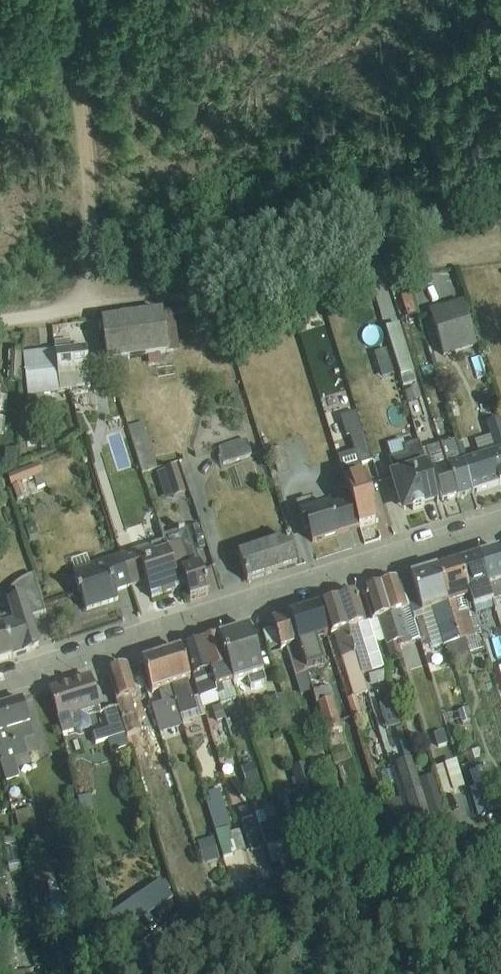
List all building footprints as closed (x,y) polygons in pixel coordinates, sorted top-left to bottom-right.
[(462,302),(428,311),(443,358),(477,347),(462,302)] [(174,311),(162,313),(102,322),(108,362),(146,357),(160,355),(168,354),(180,352),(174,311)] [(194,320),(193,320),(195,326),(194,327),(196,333),(197,333),(207,330),(203,317),(194,320)] [(399,325),(387,329),(404,386),(417,382),(399,325)] [(85,350),(56,353),(24,356),(28,397),(61,392),(90,389),(85,350)] [(387,350),(375,354),(382,378),(394,375),(387,350)] [(12,351),(10,381),(19,382),(21,352),(12,351)] [(160,355),(146,357),(147,367),(161,365),(160,355)] [(355,414),(340,419),(346,439),(350,438),(358,461),(360,460),(361,463),(370,460),(355,414)] [(486,424),(496,452),(490,454),(499,485),(500,484),(500,425),(499,420),(486,424)] [(143,423),(128,428),(142,474),(158,469),(143,423)] [(224,465),(252,456),(247,440),(219,449),(224,465)] [(472,493),(462,463),(456,441),(440,446),(457,498),(472,493)] [(419,443),(389,452),(391,460),(389,461),(393,473),(400,497),(397,498),(402,515),(413,511),(423,508),(422,506),(436,502),(437,504),(438,504),(430,479),(422,451),(419,443)] [(443,502),(457,498),(440,446),(422,451),(430,479),(435,478),(443,502)] [(18,450),(7,450),(7,464),(18,464),(18,450)] [(472,493),(499,485),(490,454),(462,463),(472,493)] [(39,465),(7,477),(11,488),(12,487),(17,501),(25,498),(20,485),(34,479),(37,488),(44,485),(41,477),(43,476),(39,465)] [(361,465),(342,470),(351,500),(360,529),(376,524),(371,509),(374,508),(361,465)] [(156,473),(165,501),(186,495),(177,467),(156,473)] [(315,509),(311,498),(296,503),(305,532),(309,530),(312,543),(360,529),(351,500),(331,506),(330,504),(315,509)] [(188,527),(162,535),(165,542),(181,590),(186,588),(190,601),(197,599),(206,596),(209,595),(191,540),(193,540),(188,527)] [(297,566),(287,539),(238,555),(247,583),(297,566)] [(152,599),(181,590),(165,542),(121,556),(131,587),(146,582),(152,599)] [(500,584),(500,557),(499,551),(479,557),(488,588),(500,584)] [(88,556),(72,561),(75,571),(91,565),(88,556)] [(115,592),(131,587),(121,556),(91,565),(75,571),(73,571),(86,611),(118,601),(115,592)] [(475,617),(496,610),(493,601),(488,588),(479,557),(459,563),(475,617)] [(481,635),(475,617),(459,563),(436,570),(457,643),(464,668),(473,666),(470,655),(484,651),(480,635),(481,635)] [(433,651),(457,643),(436,570),(402,581),(414,621),(422,618),(433,651)] [(29,618),(45,613),(33,575),(25,578),(19,582),(14,587),(11,593),(10,597),(11,601),(6,602),(10,615),(1,618),(4,626),(2,627),(12,658),(31,652),(30,651),(35,649),(38,647),(29,618)] [(420,641),(414,621),(402,581),(381,588),(399,648),(420,641)] [(488,588),(493,601),(500,599),(500,584),(488,588)] [(381,588),(363,593),(372,622),(378,620),(390,659),(401,655),(399,648),(381,588)] [(384,669),(369,622),(365,624),(356,596),(339,601),(362,676),(384,669)] [(368,694),(362,676),(339,601),(321,606),(330,636),(338,633),(339,635),(335,636),(354,698),(348,699),(354,719),(362,717),(357,697),(368,694)] [(321,606),(289,617),(305,667),(322,662),(315,641),(330,636),(321,606)] [(300,691),(311,687),(309,680),(305,667),(289,617),(272,622),(274,629),(280,648),(281,650),(287,649),(296,677),(300,691)] [(0,627),(0,662),(12,658),(2,627),(0,627)] [(218,639),(233,685),(249,681),(251,688),(266,683),(249,629),(218,639)] [(274,629),(263,632),(269,651),(280,648),(274,629)] [(238,700),(233,685),(218,639),(201,644),(220,703),(221,705),(238,700)] [(203,709),(220,703),(201,644),(184,650),(200,698),(203,709)] [(203,709),(200,698),(194,700),(188,682),(190,681),(180,651),(161,657),(182,725),(206,717),(203,709)] [(183,726),(182,725),(161,657),(142,663),(152,693),(159,691),(163,703),(152,707),(160,733),(183,726)] [(127,668),(108,674),(132,747),(142,744),(138,733),(141,732),(130,698),(136,696),(127,668)] [(323,676),(309,680),(311,687),(326,735),(342,730),(330,688),(327,689),(323,676)] [(50,692),(64,735),(75,731),(77,733),(80,734),(89,731),(91,729),(92,725),(90,719),(101,716),(89,680),(50,692)] [(283,695),(269,700),(279,732),(294,728),(292,722),(286,704),(283,695)] [(6,782),(19,778),(17,770),(32,765),(29,756),(39,753),(22,701),(0,708),(0,763),(6,782)] [(393,701),(380,705),(387,728),(400,725),(393,701)] [(416,703),(404,706),(408,719),(419,715),(416,703)] [(116,709),(104,713),(109,729),(93,734),(96,744),(108,740),(111,752),(129,746),(125,735),(116,709)] [(406,760),(396,763),(414,822),(431,817),(419,780),(412,758),(412,759),(402,727),(397,728),(406,760)] [(472,794),(492,789),(490,782),(488,782),(482,767),(481,767),(477,751),(466,753),(469,764),(462,766),(464,773),(476,769),(470,772),(475,787),(470,788),(472,794)] [(225,768),(233,790),(244,786),(236,764),(225,768)] [(253,764),(241,768),(248,787),(260,783),(253,764)] [(300,810),(318,804),(306,765),(291,770),(302,801),(298,803),(300,810)] [(419,780),(431,817),(444,812),(433,776),(419,780)] [(472,794),(478,818),(500,811),(494,788),(492,789),(472,794)] [(230,834),(229,829),(232,828),(219,790),(211,792),(214,802),(207,805),(223,859),(235,855),(230,834)] [(284,842),(272,806),(259,809),(257,802),(252,803),(253,806),(266,848),(267,847),(284,842)] [(266,848),(253,806),(239,810),(251,852),(266,848)] [(16,814),(20,835),(38,831),(32,810),(16,814)] [(239,831),(230,834),(235,855),(245,851),(239,831)] [(219,859),(213,839),(200,842),(206,862),(219,859)] [(284,842),(267,847),(272,867),(290,862),(289,860),(284,842)] [(16,847),(6,849),(8,864),(9,873),(21,870),(20,862),(19,862),(16,847)]
